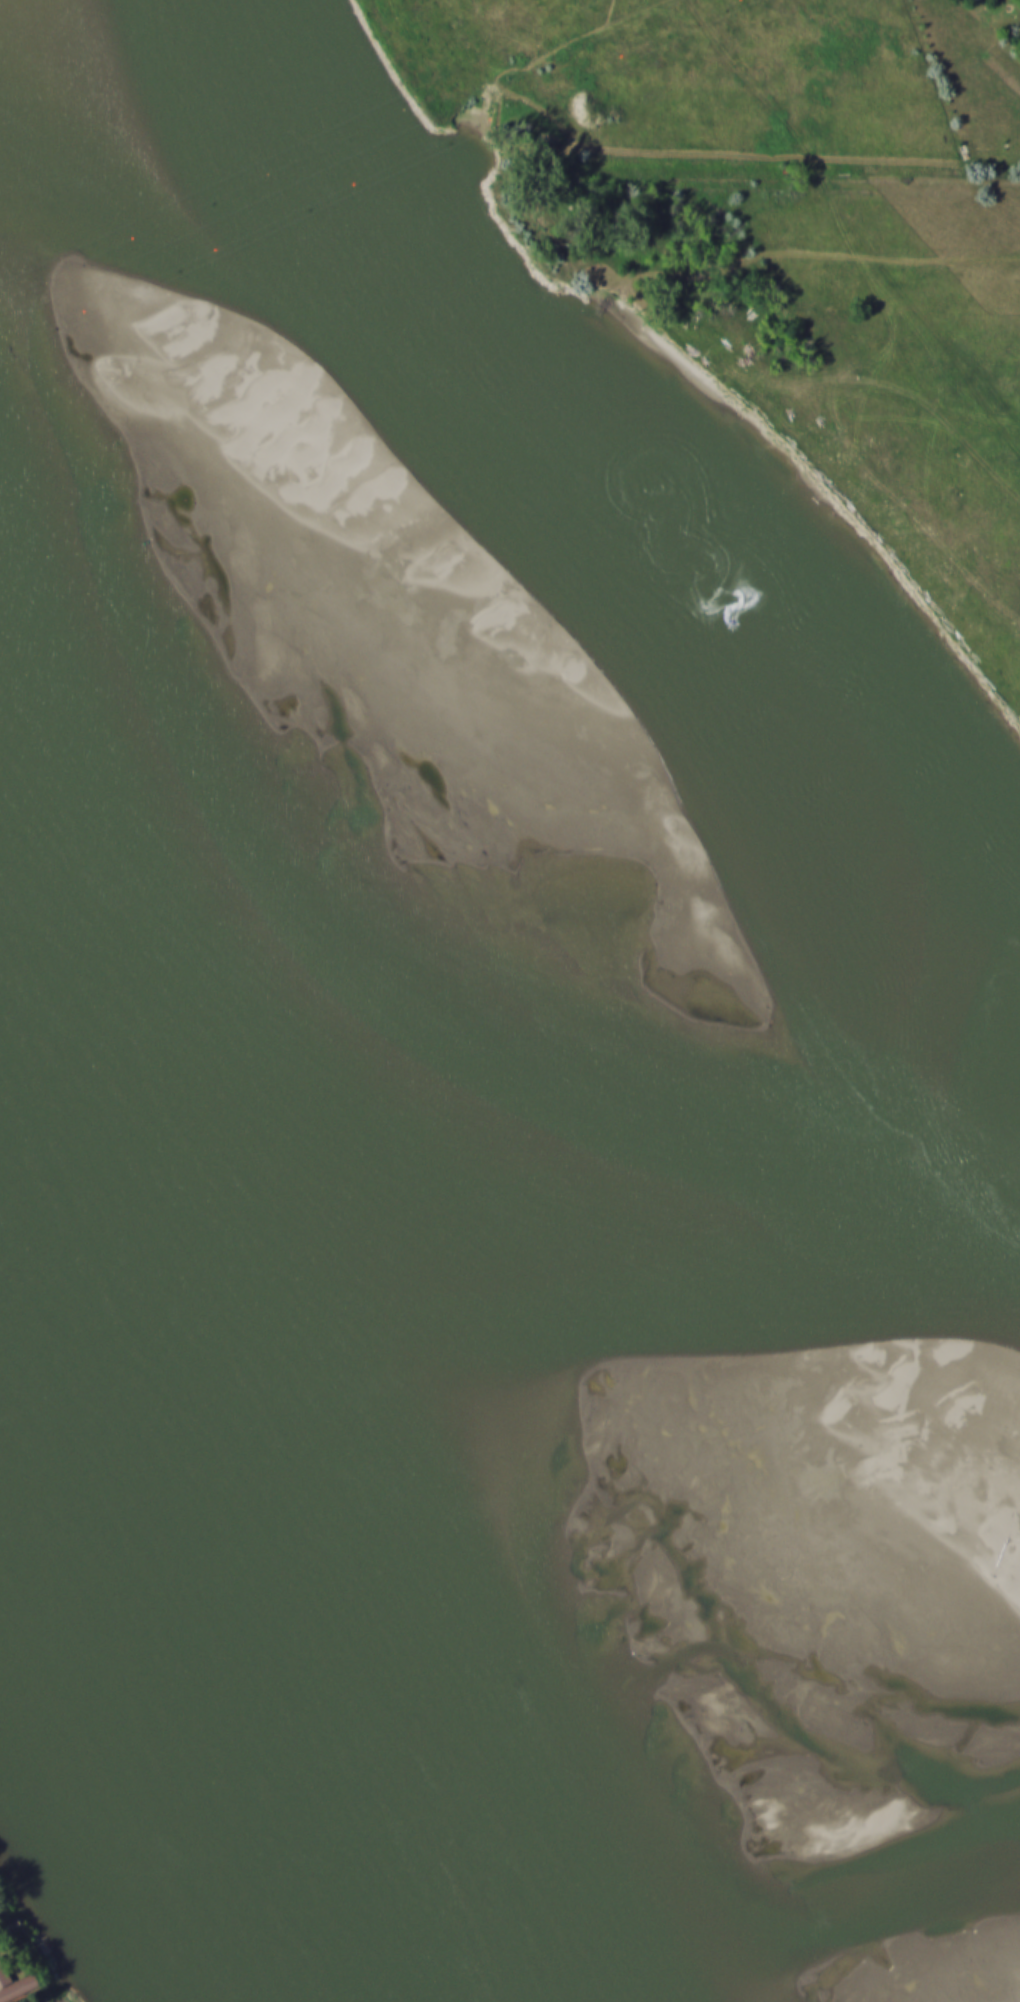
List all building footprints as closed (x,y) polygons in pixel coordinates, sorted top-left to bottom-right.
[(0,1962),(0,2001),(5,2001),(35,1989),(29,1975),(9,1983),(0,1962)]
